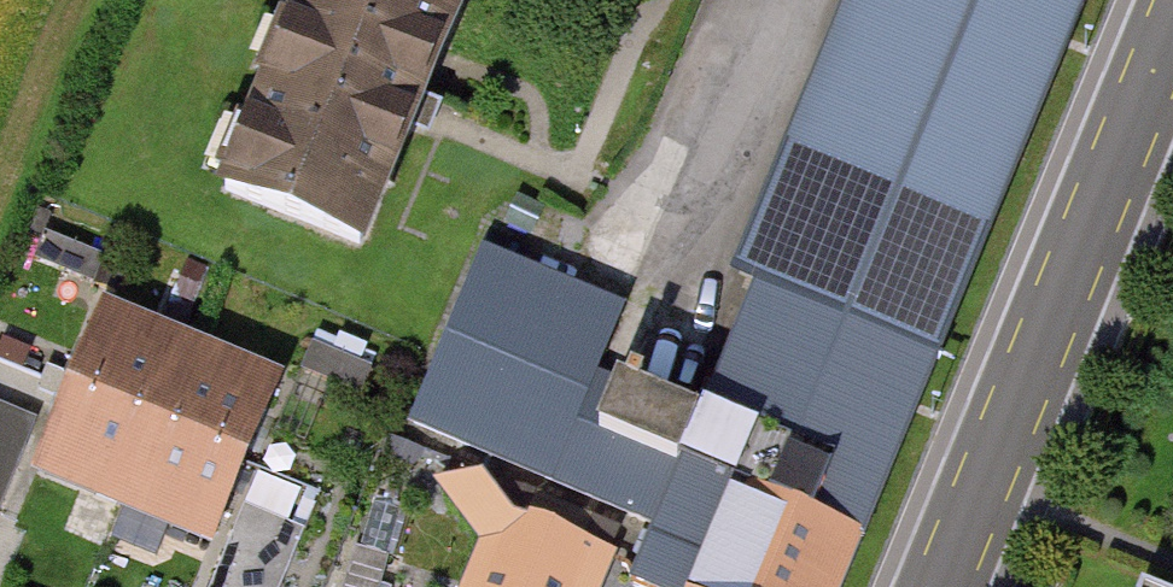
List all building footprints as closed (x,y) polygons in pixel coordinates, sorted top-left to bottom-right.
[(359,245),(461,0),(305,0),(226,190),(359,245)] [(1079,0),(887,0),(797,220),(777,212),(749,280),(768,288),(934,355),(1079,0)] [(106,258),(44,232),(33,260),(94,285),(106,258)] [(671,528),(692,475),(676,468),(696,422),(590,378),(618,311),(485,256),(416,423),(671,528)] [(934,355),(768,288),(692,475),(671,528),(647,586),(707,586),(745,494),(856,539),(934,355)] [(106,312),(39,470),(212,542),(278,384),(106,312)] [(372,368),(313,343),(301,370),(361,395),(372,368)] [(0,434),(0,511),(27,445),(0,434)] [(745,494),(707,586),(836,586),(856,539),(745,494)] [(608,559),(510,519),(482,586),(597,586),(608,559)] [(234,532),(211,586),(282,586),(295,557),(234,532)]
